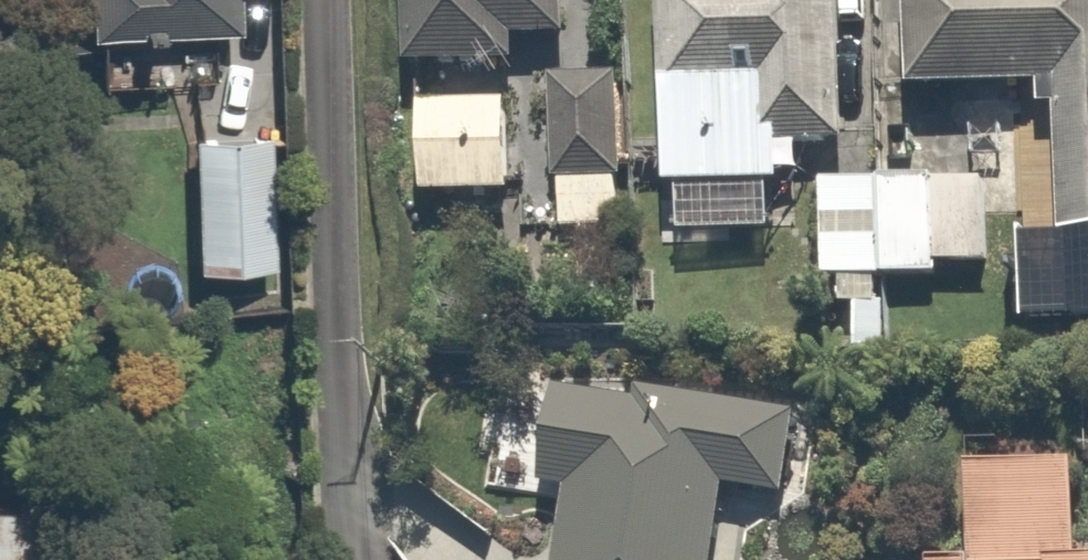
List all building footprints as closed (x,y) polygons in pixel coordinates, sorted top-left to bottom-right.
[(225,0),(80,0),(81,21),(226,16),(225,0)] [(395,57),(498,57),(498,31),(562,31),(562,0),(395,0),(395,57)] [(782,115),(782,110),(806,110),(806,137),(848,136),(845,0),(645,0),(646,34),(768,31),(770,116),(782,115)] [(895,79),(1023,84),(1022,100),(1048,101),(1043,225),(1087,227),(1087,0),(898,0),(895,79)] [(773,217),(771,136),(770,120),(755,120),(754,58),(646,61),(649,177),(670,177),(671,220),(773,217)] [(507,96),(411,91),(407,184),(503,188),(507,96)] [(272,124),(187,124),(186,252),(271,253),(272,124)] [(979,249),(981,171),(811,166),(809,263),(931,266),(931,248),(979,249)] [(618,173),(553,167),(548,223),(613,229),(618,173)] [(545,375),(531,482),(549,485),(540,559),(707,559),(718,472),(786,481),(795,407),(545,375)] [(1068,453),(957,452),(957,552),(918,552),(918,559),(1067,559),(1068,453)] [(46,492),(0,493),(0,559),(48,559),(46,492)]
